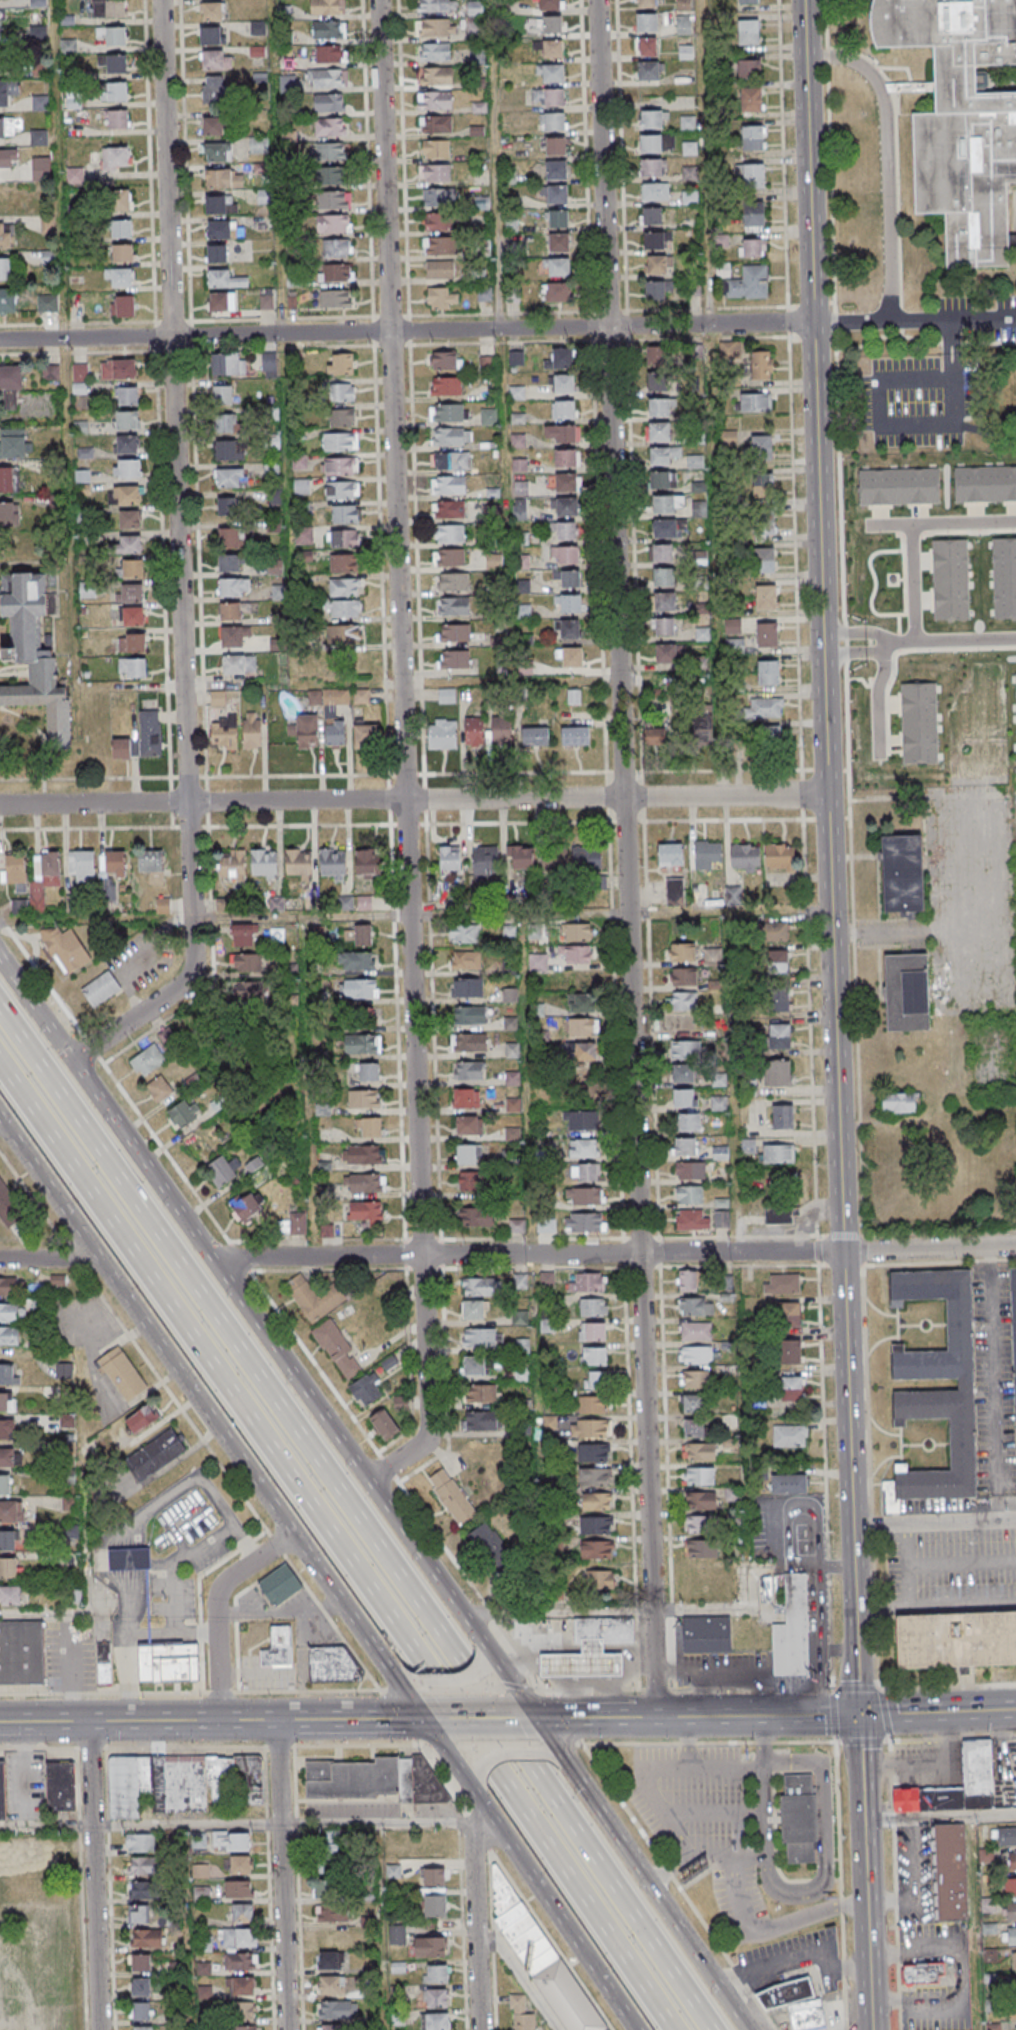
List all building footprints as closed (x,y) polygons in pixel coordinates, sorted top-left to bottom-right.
[(93,17),(126,17),(126,0),(93,0),(93,17)] [(310,14),(344,14),(344,0),(310,0),(310,14)] [(418,13),(454,13),(454,0),(418,0),(418,13)] [(677,9),(689,9),(689,0),(677,0),(677,9)] [(974,94),(1015,93),(1015,183),(1005,183),(1007,236),(1015,236),(1015,253),(1007,253),(1008,270),(971,271),(971,267),(946,268),(944,213),(913,213),(910,115),(934,115),(933,93),(888,94),(885,85),(932,84),(931,47),(875,49),(868,49),(866,0),(1015,0),(1015,66),(973,67),(974,94)] [(200,3),(200,20),(223,20),(223,2),(200,3)] [(482,17),(482,2),(467,2),(467,17),(482,17)] [(657,14),(636,14),(636,31),(657,31),(657,14)] [(562,33),(562,15),(540,15),(540,33),(562,33)] [(692,16),(676,16),(676,34),(692,34),(692,16)] [(418,36),(456,36),(456,20),(418,20),(418,36)] [(759,45),(759,20),(739,20),(739,45),(759,45)] [(346,21),(314,21),(314,39),(346,39),(346,21)] [(225,44),(225,26),(200,26),(200,44),(225,44)] [(126,46),(126,27),(96,27),(96,37),(107,37),(107,46),(126,46)] [(639,38),(639,56),(657,56),(657,38),(639,38)] [(563,40),(542,40),(542,58),(563,58),(563,40)] [(450,61),(450,43),(420,43),(420,61),(450,61)] [(346,45),(316,45),(316,62),(346,62),(346,45)] [(679,58),(692,58),(692,46),(679,46),(679,58)] [(201,69),(231,69),(231,50),(201,50),(201,69)] [(127,74),(127,54),(106,54),(106,74),(127,74)] [(736,77),(758,77),(758,59),(736,59),(736,77)] [(637,80),(659,80),(659,61),(637,61),(637,80)] [(564,64),(536,64),(536,81),(564,81),(564,64)] [(453,67),(420,67),(420,85),(453,85),(453,67)] [(346,69),(309,69),(309,87),(347,87),(346,69)] [(203,102),(226,102),(225,76),(203,76),(203,102)] [(9,107),(9,94),(19,94),(19,80),(0,80),(0,107),(9,107)] [(128,82),(107,82),(107,102),(128,102),(128,82)] [(740,87),(740,112),(762,112),(762,87),(740,87)] [(533,88),(533,106),(565,106),(565,88),(533,88)] [(452,109),(452,92),(418,92),(418,109),(452,109)] [(68,93),(68,105),(80,105),(80,93),(68,93)] [(314,94),(314,112),(345,112),(345,94),(314,94)] [(129,110),(109,110),(109,129),(129,129),(129,110)] [(662,128),(662,110),(638,110),(638,128),(662,128)] [(540,113),(540,131),(566,131),(566,113),(540,113)] [(451,116),(420,116),(420,133),(451,133),(451,116)] [(203,137),(223,137),(223,118),(203,118),(203,137)] [(346,118),(315,118),(315,137),(346,137),(346,118)] [(764,150),(764,125),(742,125),(742,150),(764,150)] [(639,134),(639,153),(662,153),(662,134),(639,134)] [(566,155),(566,137),(544,137),(544,155),(566,155)] [(423,158),(450,158),(450,140),(423,140),(423,158)] [(316,144),(316,159),(346,159),(346,144),(316,144)] [(226,162),(226,145),(205,145),(205,162),(226,162)] [(129,148),(102,148),(102,171),(129,171),(129,148)] [(11,169),(10,150),(0,150),(0,169),(11,169)] [(665,158),(640,158),(640,176),(665,176),(665,158)] [(567,179),(567,160),(540,160),(540,179),(567,179)] [(450,164),(420,164),(420,182),(450,182),(450,164)] [(765,164),(744,164),(744,188),(765,188),(765,164)] [(206,170),(206,188),(244,188),(244,175),(233,175),(233,170),(206,170)] [(322,185),(349,185),(349,170),(322,170),(322,185)] [(642,182),(642,200),(668,200),(668,182),(642,182)] [(541,203),(567,203),(567,184),(541,184),(541,203)] [(456,206),(456,188),(423,188),(423,206),(456,206)] [(131,191),(107,191),(107,212),(131,212),(131,191)] [(351,209),(351,192),(319,192),(319,209),(351,209)] [(235,214),(235,196),(206,196),(206,214),(235,214)] [(764,227),(764,202),(744,202),(744,227),(764,227)] [(662,224),(662,207),(640,207),(640,224),(662,224)] [(568,227),(568,209),(544,209),(544,227),(568,227)] [(450,231),(450,213),(425,213),(425,231),(450,231)] [(317,216),(317,232),(351,232),(351,216),(317,216)] [(207,221),(207,239),(244,238),(244,227),(235,227),(235,220),(207,221)] [(132,221),(112,221),(112,239),(132,239),(132,221)] [(11,223),(0,223),(0,248),(11,248),(11,223)] [(664,231),(643,231),(643,249),(664,249),(664,231)] [(549,233),(549,252),(569,252),(569,233),(549,233)] [(424,238),(424,254),(456,254),(456,238),(424,238)] [(766,257),(766,239),(740,239),(740,257),(766,257)] [(351,240),(325,240),(325,256),(351,256),(351,240)] [(208,244),(208,262),(228,262),(228,244),(208,244)] [(134,263),(134,246),(112,246),(112,263),(134,263)] [(667,274),(667,255),(645,255),(645,274),(667,274)] [(11,281),(11,258),(0,258),(0,281),(11,281)] [(569,276),(569,258),(540,258),(540,276),(569,276)] [(455,261),(426,261),(426,278),(455,278),(455,261)] [(322,264),(322,281),(354,281),(354,264),(322,264)] [(730,265),(718,264),(717,275),(728,276),(730,265)] [(768,265),(741,265),(741,279),(725,279),(725,298),(768,298),(768,265)] [(230,269),(209,269),(209,287),(248,287),(248,277),(230,277),(230,269)] [(112,288),(133,288),(133,270),(105,270),(105,279),(112,279),(112,288)] [(645,280),(645,299),(665,299),(665,280),(645,280)] [(541,283),(541,302),(569,302),(569,283),(541,283)] [(428,309),(458,309),(458,288),(428,288),(428,309)] [(16,314),(16,290),(0,290),(0,314),(16,314)] [(321,290),(321,308),(352,308),(352,290),(321,290)] [(236,311),(236,292),(209,292),(209,311),(236,311)] [(261,292),(261,309),(273,309),(273,292),(261,292)] [(58,296),(37,296),(37,313),(58,313),(58,296)] [(113,297),(113,317),(134,317),(134,297),(113,297)] [(645,348),(645,368),(664,368),(664,348),(645,348)] [(552,361),(544,361),(544,370),(574,370),(574,349),(552,349),(552,361)] [(772,379),(772,351),(751,351),(751,379),(772,379)] [(461,370),(461,352),(431,352),(431,370),(461,370)] [(244,375),(244,353),(212,353),(212,375),(244,375)] [(276,353),(263,353),(263,378),(276,378),(276,353)] [(354,374),(354,353),(329,353),(329,374),(354,374)] [(523,365),(522,353),(509,354),(511,366),(523,365)] [(101,379),(137,379),(137,359),(101,359),(101,379)] [(88,365),(74,365),(74,382),(88,382),(88,365)] [(0,366),(0,389),(23,389),(23,366),(0,366)] [(59,379),(59,367),(44,367),(44,379),(59,379)] [(668,372),(647,372),(647,393),(668,393),(668,372)] [(552,395),(576,395),(576,376),(552,376),(552,395)] [(462,396),(462,377),(431,377),(431,396),(462,396)] [(355,401),(355,383),(332,383),(332,401),(355,401)] [(214,404),(233,404),(233,386),(214,386),(214,404)] [(138,404),(138,387),(117,387),(117,404),(138,404)] [(771,393),(741,393),(741,411),(771,411),(771,393)] [(670,419),(670,400),(649,400),(649,419),(670,419)] [(552,402),(552,421),(574,421),(574,402),(552,402)] [(468,421),(468,403),(432,403),(432,421),(468,421)] [(355,426),(355,409),(330,409),(330,426),(355,426)] [(496,410),(482,410),(482,424),(496,424),(496,410)] [(138,429),(138,411),(115,411),(115,429),(138,429)] [(215,432),(234,432),(234,414),(215,414),(215,432)] [(672,424),(649,424),(649,443),(672,443),(672,424)] [(545,427),(545,443),(576,443),(576,427),(545,427)] [(472,446),(472,428),(433,428),(433,446),(472,446)] [(26,457),(26,429),(0,429),(0,457),(26,457)] [(736,445),(736,432),(722,432),(722,445),(736,445)] [(357,451),(357,433),(323,433),(323,451),(357,451)] [(138,453),(138,436),(116,436),(116,453),(138,453)] [(772,436),(750,436),(750,461),(772,461),(772,436)] [(242,461),(242,441),(214,441),(214,461),(242,461)] [(650,466),(670,466),(670,456),(680,456),(680,448),(650,448),(650,466)] [(555,451),(555,469),(579,469),(579,451),(555,451)] [(433,470),(471,470),(471,452),(433,452),(433,470)] [(688,469),(702,468),(702,457),(687,457),(688,469)] [(357,458),(324,458),(324,475),(357,475),(357,458)] [(115,459),(115,478),(140,478),(140,459),(115,459)] [(951,503),(1015,502),(1015,466),(951,468),(951,503)] [(14,491),(14,467),(0,467),(0,491),(14,491)] [(215,488),(247,488),(247,469),(215,469),(215,488)] [(854,472),(857,506),(936,505),(936,469),(854,472)] [(752,498),(774,498),(774,471),(752,471),(752,498)] [(676,472),(653,472),(653,489),(676,489),(676,472)] [(555,475),(555,493),(579,493),(579,475),(555,475)] [(465,495),(465,476),(431,476),(431,495),(465,495)] [(488,497),(499,497),(499,476),(486,476),(486,488),(488,488),(488,497)] [(294,495),(310,494),(309,480),(294,480),(294,495)] [(326,481),(326,499),(359,499),(359,481),(326,481)] [(140,486),(111,486),(111,505),(140,505),(140,486)] [(653,513),(686,513),(686,496),(653,496),(653,513)] [(217,497),(217,516),(236,516),(236,497),(217,497)] [(555,499),(555,518),(579,518),(579,499),(555,499)] [(0,501),(0,526),(19,526),(19,501),(0,501)] [(465,502),(436,502),(436,519),(465,519),(465,502)] [(703,516),(703,504),(694,504),(694,516),(703,516)] [(359,524),(359,506),(332,506),(332,524),(359,524)] [(140,510),(120,510),(120,528),(140,528),(140,510)] [(775,514),(754,514),(754,536),(775,536),(775,514)] [(685,519),(653,519),(653,538),(685,538),(685,519)] [(576,541),(576,524),(552,524),(552,541),(576,541)] [(436,525),(436,544),(464,544),(464,525),(436,525)] [(295,527),(295,546),(313,546),(313,527),(295,527)] [(240,528),(219,528),(219,548),(240,548),(240,528)] [(329,530),(329,548),(360,548),(360,530),(329,530)] [(141,536),(119,536),(119,553),(141,553),(141,536)] [(992,619),(1015,620),(1015,538),(989,537),(992,619)] [(928,539),(931,620),(968,619),(966,538),(928,539)] [(673,544),(651,544),(651,561),(673,561),(673,544)] [(552,547),(552,565),(580,565),(580,547),(552,547)] [(774,547),(755,547),(755,573),(774,573),(774,547)] [(436,550),(436,567),(464,567),(464,550),(436,550)] [(219,554),(219,572),(239,572),(239,554),(219,554)] [(358,572),(358,554),(329,554),(329,572),(358,572)] [(487,555),(487,571),(502,571),(502,555),(487,555)] [(122,576),(144,576),(144,559),(122,559),(122,576)] [(675,568),(653,568),(653,586),(675,586),(675,568)] [(580,588),(580,572),(559,572),(559,588),(580,588)] [(44,705),(0,706),(0,686),(27,685),(26,663),(13,664),(13,662),(0,662),(0,649),(9,648),(8,617),(0,617),(0,596),(0,574),(45,573),(46,616),(37,617),(38,652),(49,651),(49,659),(53,658),(53,680),(63,680),(64,697),(66,697),(68,750),(45,750),(44,705)] [(469,573),(436,573),(436,590),(469,590),(469,573)] [(250,578),(219,578),(219,596),(250,596),(250,578)] [(329,578),(329,596),(361,596),(361,578),(329,578)] [(116,601),(143,601),(143,583),(116,583),(116,601)] [(756,584),(756,603),(775,603),(775,584),(756,584)] [(651,593),(651,612),(676,612),(676,593),(651,593)] [(582,612),(582,595),(555,595),(555,612),(582,612)] [(438,615),(470,615),(470,597),(438,597),(438,615)] [(360,600),(325,600),(325,618),(360,617),(360,600)] [(242,602),(220,602),(220,620),(242,620),(242,602)] [(145,624),(145,606),(123,606),(123,624),(145,624)] [(675,636),(675,619),(653,619),(653,636),(675,636)] [(580,638),(580,620),(554,620),(554,638),(580,638)] [(740,621),(725,621),(725,633),(740,633),(740,621)] [(777,622),(755,622),(755,647),(777,647),(777,622)] [(470,624),(437,624),(437,642),(470,642),(470,624)] [(221,647),(242,647),(242,635),(250,635),(250,625),(221,625),(221,647)] [(327,625),(327,646),(361,646),(361,625),(327,625)] [(709,640),(709,628),(697,628),(697,640),(709,640)] [(146,651),(146,633),(118,633),(118,651),(146,651)] [(727,654),(744,654),(744,638),(727,638),(727,654)] [(676,644),(656,644),(656,663),(676,663),(676,644)] [(583,667),(583,647),(555,648),(555,658),(562,658),(563,667),(583,667)] [(439,669),(470,669),(470,650),(439,650),(439,669)] [(223,655),(223,674),(256,674),(256,654),(223,655)] [(119,677),(146,677),(146,657),(119,657),(119,677)] [(758,661),(758,684),(779,684),(779,661),(758,661)] [(658,698),(675,702),(679,688),(661,683),(658,698)] [(899,764),(934,763),(934,684),(898,684),(899,764)] [(783,698),(747,698),(747,717),(783,717),(783,698)] [(140,709),(140,756),(161,756),(161,709),(140,709)] [(261,748),(261,712),(243,712),(243,748),(261,748)] [(298,747),(318,747),(318,714),(297,714),(297,724),(288,724),(288,736),(298,736),(298,747)] [(511,745),(511,716),(491,716),(491,745),(511,745)] [(211,717),(211,747),(237,747),(237,717),(211,717)] [(325,718),(325,747),(344,747),(344,718),(325,718)] [(465,718),(465,747),(483,747),(483,718),(465,718)] [(428,721),(428,750),(457,750),(457,721),(428,721)] [(376,748),(376,722),(354,722),(354,748),(376,748)] [(561,727),(561,745),(589,745),(589,726),(561,727)] [(549,727),(522,727),(522,746),(549,746),(549,727)] [(113,738),(113,758),(131,758),(131,738),(113,738)] [(882,839),(922,837),(925,912),(918,912),(918,921),(908,921),(908,918),(899,918),(899,913),(885,913),(882,839)] [(695,842),(695,870),(712,870),(712,864),(722,864),(722,842),(695,842)] [(683,844),(658,844),(658,867),(683,867),(683,844)] [(731,844),(731,871),(760,871),(760,844),(731,844)] [(796,870),(796,844),(766,844),(766,870),(796,870)] [(508,845),(508,869),(533,869),(533,845),(508,845)] [(473,881),(490,881),(490,873),(499,873),(499,846),(473,846),(473,881)] [(601,869),(601,846),(572,846),(572,869),(601,869)] [(439,847),(439,872),(462,872),(462,847),(439,847)] [(346,875),(346,848),(321,848),(321,875),(346,875)] [(251,875),(277,875),(277,849),(251,849),(251,875)] [(285,849),(285,873),(311,873),(311,849),(285,849)] [(381,849),(355,849),(355,877),(381,877),(381,849)] [(541,849),(541,871),(567,871),(567,849),(541,849)] [(148,885),(164,885),(164,850),(137,850),(137,872),(148,872),(148,885)] [(69,882),(94,883),(94,852),(70,851),(69,882)] [(126,852),(102,851),(101,877),(125,878),(126,852)] [(59,888),(60,853),(33,852),(33,912),(41,913),(42,888),(59,888)] [(220,880),(245,880),(245,852),(220,852),(220,880)] [(27,856),(4,856),(4,886),(27,886),(27,856)] [(666,877),(666,904),(684,904),(684,877),(666,877)] [(725,905),(741,905),(741,886),(725,886),(725,905)] [(788,942),(788,923),(766,923),(766,942),(788,942)] [(253,924),(232,924),(232,946),(253,946),(253,924)] [(372,945),(372,924),(346,924),(346,945),(372,945)] [(563,942),(592,942),(591,924),(563,925),(563,942)] [(477,925),(450,925),(450,943),(477,943),(477,925)] [(65,977),(91,962),(73,929),(62,935),(57,926),(41,935),(65,977)] [(695,963),(695,945),(669,945),(669,963),(695,963)] [(565,947),(565,965),(593,965),(593,947),(565,947)] [(788,949),(766,949),(766,973),(788,973),(788,949)] [(480,969),(480,951),(451,951),(451,969),(480,969)] [(340,970),(374,970),(374,952),(340,952),(340,970)] [(261,971),(261,953),(233,953),(233,971),(261,971)] [(885,957),(927,955),(931,1030),(889,1032),(887,1002),(884,1002),(884,988),(887,988),(885,957)] [(697,986),(697,969),(672,969),(672,986),(697,986)] [(94,1008),(121,988),(108,970),(81,990),(94,1008)] [(483,978),(453,978),(453,996),(483,996),(483,978)] [(378,999),(378,979),(343,979),(343,999),(378,999)] [(264,981),(239,981),(239,998),(264,998),(264,981)] [(789,1012),(789,987),(768,987),(768,1012),(789,1012)] [(672,1012),(697,1012),(697,993),(672,993),(672,1012)] [(596,1014),(596,996),(568,996),(568,1014),(596,1014)] [(485,1006),(454,1006),(454,1024),(485,1024),(485,1006)] [(568,1020),(568,1038),(598,1038),(598,1020),(568,1020)] [(790,1049),(790,1024),(770,1024),(770,1049),(790,1049)] [(486,1052),(486,1034),(450,1034),(450,1052),(486,1052)] [(381,1036),(346,1036),(346,1053),(381,1053),(381,1036)] [(700,1042),(672,1042),(672,1059),(700,1059),(700,1042)] [(167,1062),(155,1044),(129,1061),(140,1079),(167,1062)] [(596,1044),(576,1044),(576,1063),(596,1063),(596,1044)] [(790,1059),(765,1059),(765,1086),(790,1086),(790,1059)] [(485,1062),(454,1062),(454,1079),(485,1079),(485,1062)] [(358,1063),(358,1081),(379,1081),(379,1063),(358,1063)] [(673,1083),(694,1083),(694,1066),(673,1066),(673,1083)] [(520,1085),(520,1072),(506,1072),(506,1085),(520,1085)] [(146,1087),(157,1104),(174,1093),(163,1076),(146,1087)] [(480,1089),(454,1089),(454,1108),(480,1108),(480,1089)] [(380,1108),(380,1090),(348,1090),(348,1108),(380,1108)] [(673,1107),(697,1107),(697,1090),(673,1090),(673,1107)] [(883,1114),(882,1095),(920,1093),(920,1098),(916,1098),(916,1113),(883,1114)] [(178,1098),(168,1120),(189,1130),(199,1107),(178,1098)] [(725,1110),(725,1098),(711,1098),(711,1110),(725,1110)] [(507,1099),(507,1112),(521,1112),(521,1099),(507,1099)] [(794,1128),(794,1104),(773,1104),(773,1128),(794,1128)] [(565,1132),(599,1131),(598,1111),(565,1111),(565,1132)] [(700,1114),(678,1114),(678,1132),(700,1132),(700,1114)] [(481,1135),(481,1116),(456,1116),(456,1135),(481,1135)] [(382,1118),(357,1118),(357,1136),(382,1136),(382,1118)] [(519,1128),(507,1128),(507,1141),(519,1141),(519,1128)] [(697,1138),(673,1138),(673,1156),(697,1156),(697,1138)] [(743,1139),(742,1152),(754,1152),(754,1140),(743,1139)] [(597,1140),(569,1140),(569,1158),(597,1158),(597,1140)] [(794,1144),(763,1144),(763,1163),(794,1163),(794,1144)] [(381,1164),(381,1145),(344,1145),(344,1164),(381,1164)] [(456,1145),(456,1165),(478,1165),(478,1145),(456,1145)] [(727,1146),(712,1146),(712,1159),(727,1159),(727,1146)] [(503,1151),(503,1165),(516,1165),(516,1152),(503,1151)] [(228,1164),(221,1155),(204,1169),(219,1189),(244,1169),(235,1158),(228,1164)] [(705,1179),(705,1163),(675,1163),(675,1179),(705,1179)] [(597,1182),(597,1165),(572,1165),(572,1182),(597,1182)] [(459,1192),(488,1192),(488,1173),(459,1173),(459,1192)] [(348,1193),(384,1193),(384,1174),(348,1174),(348,1193)] [(26,1214),(0,1179),(0,1218),(7,1228),(26,1214)] [(675,1186),(675,1204),(703,1204),(703,1186),(675,1186)] [(571,1189),(571,1205),(603,1205),(603,1189),(571,1189)] [(241,1223),(264,1212),(254,1191),(231,1202),(241,1223)] [(381,1202),(350,1202),(350,1221),(381,1221),(381,1202)] [(492,1207),(459,1207),(459,1226),(492,1226),(492,1207)] [(793,1208),(763,1208),(763,1224),(793,1224),(793,1208)] [(676,1210),(676,1230),(710,1230),(710,1218),(703,1218),(703,1210),(676,1210)] [(728,1211),(715,1211),(715,1228),(728,1228),(728,1211)] [(307,1214),(289,1214),(289,1235),(307,1235),(307,1214)] [(603,1232),(603,1214),(565,1214),(565,1232),(603,1232)] [(537,1233),(555,1233),(555,1217),(537,1217),(537,1233)] [(525,1220),(510,1220),(510,1232),(525,1232),(525,1220)] [(1008,1268),(1015,1268),(1015,1469),(1008,1268)] [(888,1271),(968,1269),(974,1497),(897,1499),(897,1512),(884,1512),(883,1489),(881,1489),(881,1481),(893,1481),(893,1463),(905,1462),(905,1471),(948,1469),(947,1417),(903,1419),(904,1426),(892,1427),(891,1391),(957,1389),(957,1377),(891,1379),(890,1343),(902,1343),(902,1351),(945,1350),(944,1298),(900,1299),(901,1307),(889,1307),(888,1271)] [(678,1291),(697,1291),(697,1270),(678,1270),(678,1291)] [(50,1274),(50,1284),(66,1284),(66,1274),(50,1274)] [(310,1324),(347,1301),(336,1283),(315,1296),(301,1274),(285,1284),(310,1324)] [(571,1275),(598,1274),(599,1293),(572,1293),(571,1275)] [(770,1276),(797,1275),(797,1294),(770,1294),(770,1276)] [(26,1295),(0,1296),(0,1277),(17,1277),(17,1280),(26,1279),(26,1295)] [(464,1279),(492,1279),(492,1297),(465,1297),(464,1279)] [(678,1299),(705,1299),(706,1317),(678,1318),(678,1299)] [(578,1300),(605,1300),(605,1318),(578,1318),(578,1300)] [(462,1320),(486,1320),(486,1301),(462,1301),(462,1320)] [(26,1320),(0,1321),(0,1302),(18,1302),(18,1307),(25,1307),(26,1320)] [(800,1302),(782,1302),(782,1327),(800,1327),(800,1302)] [(527,1324),(527,1312),(513,1312),(513,1324),(527,1324)] [(311,1331),(346,1381),(363,1369),(329,1319),(311,1331)] [(681,1323),(709,1323),(709,1341),(682,1342),(681,1323)] [(576,1324),(603,1324),(604,1342),(576,1342),(576,1324)] [(18,1344),(0,1344),(0,1325),(18,1325),(18,1344)] [(466,1330),(493,1330),(493,1348),(466,1348),(466,1330)] [(801,1339),(783,1339),(784,1364),(801,1363),(801,1339)] [(93,1362),(119,1344),(148,1387),(127,1402),(105,1369),(100,1372),(93,1362)] [(682,1348),(709,1347),(709,1366),(682,1366),(682,1348)] [(577,1349),(604,1349),(604,1367),(577,1367),(577,1349)] [(398,1364),(393,1356),(381,1364),(386,1372),(398,1364)] [(461,1358),(489,1358),(489,1376),(462,1376),(461,1358)] [(55,1362),(56,1378),(74,1377),(73,1362),(55,1362)] [(21,1385),(0,1385),(0,1363),(14,1363),(13,1376),(22,1376),(21,1385)] [(584,1389),(605,1389),(605,1371),(584,1371),(584,1389)] [(680,1372),(707,1372),(707,1390),(680,1390),(680,1372)] [(802,1402),(802,1376),(782,1376),(782,1402),(802,1402)] [(466,1386),(494,1386),(494,1404),(467,1404),(466,1386)] [(9,1409),(0,1409),(0,1392),(13,1392),(13,1398),(8,1398),(9,1409)] [(576,1396),(603,1396),(603,1414),(576,1415),(576,1396)] [(681,1397),(700,1396),(700,1404),(709,1404),(709,1414),(681,1414),(681,1397)] [(126,1420),(148,1404),(152,1410),(155,1408),(160,1415),(135,1433),(126,1420)] [(400,1430),(384,1408),(368,1419),(385,1441),(400,1430)] [(463,1413),(494,1413),(494,1431),(463,1431),(463,1413)] [(60,1414),(60,1427),(75,1427),(75,1414),(60,1414)] [(9,1438),(9,1432),(16,1431),(16,1419),(0,1419),(0,1438),(9,1438)] [(576,1421),(603,1421),(603,1439),(576,1439),(576,1421)] [(682,1421),(701,1421),(701,1428),(711,1428),(711,1439),(682,1439),(682,1421)] [(172,1426),(187,1449),(139,1480),(124,1458),(172,1426)] [(771,1427),(798,1427),(798,1445),(771,1445),(771,1427)] [(685,1445),(712,1444),(712,1463),(685,1463),(685,1445)] [(577,1445),(604,1445),(604,1463),(577,1464),(577,1445)] [(15,1465),(0,1466),(0,1448),(14,1447),(14,1451),(22,1451),(22,1464),(15,1464),(15,1465)] [(428,1478),(457,1527),(475,1516),(446,1467),(428,1478)] [(684,1469),(711,1469),(712,1487),(684,1487),(684,1469)] [(577,1470),(604,1470),(604,1488),(577,1489),(577,1470)] [(10,1494),(0,1494),(0,1474),(10,1474),(10,1494)] [(807,1476),(771,1476),(771,1495),(807,1495),(807,1476)] [(685,1493),(712,1493),(712,1511),(685,1511),(685,1493)] [(579,1495),(606,1494),(606,1512),(579,1513),(579,1495)] [(62,1497),(62,1510),(77,1510),(77,1496),(62,1497)] [(24,1521),(0,1521),(0,1501),(22,1501),(22,1511),(24,1511),(24,1521)] [(686,1517),(714,1516),(714,1535),(687,1535),(686,1517)] [(579,1518),(606,1518),(606,1536),(579,1537),(579,1518)] [(486,1574),(511,1562),(491,1522),(467,1533),(486,1574)] [(64,1524),(64,1538),(79,1538),(78,1524),(64,1524)] [(15,1549),(0,1549),(0,1530),(15,1530),(15,1549)] [(686,1542),(714,1542),(714,1560),(687,1560),(686,1542)] [(580,1543),(607,1543),(607,1561),(580,1561),(580,1543)] [(150,1571),(150,1549),(108,1549),(108,1571),(150,1571)] [(17,1577),(0,1578),(0,1557),(17,1557),(17,1577)] [(257,1583),(286,1562),(304,1587),(275,1607),(257,1583)] [(583,1572),(610,1572),(610,1590),(583,1591),(583,1572)] [(808,1675),(807,1573),(785,1574),(785,1624),(772,1624),(773,1675),(808,1675)] [(2,1601),(0,1601),(0,1585),(21,1585),(21,1604),(2,1604),(2,1601)] [(900,1667),(1015,1663),(1015,1610),(898,1614),(900,1667)] [(735,1652),(734,1616),(687,1617),(687,1653),(735,1652)] [(636,1642),(636,1617),(578,1619),(578,1644),(636,1642)] [(45,1683),(0,1684),(0,1620),(43,1619),(45,1683)] [(271,1649),(260,1649),(260,1666),(292,1665),(290,1624),(270,1625),(271,1649)] [(626,1675),(626,1652),(607,1652),(607,1637),(585,1638),(585,1653),(544,1653),(544,1676),(626,1675)] [(139,1681),(153,1680),(153,1683),(200,1681),(199,1642),(183,1643),(183,1640),(137,1642),(139,1681)] [(96,1643),(111,1642),(112,1683),(98,1684),(96,1643)] [(308,1646),(309,1683),(363,1681),(367,1673),(344,1645),(308,1646)] [(993,1809),(991,1739),(963,1739),(964,1787),(917,1788),(918,1810),(993,1809)] [(111,1757),(111,1820),(139,1819),(139,1799),(153,1798),(154,1812),(210,1811),(210,1805),(264,1804),(264,1755),(111,1757)] [(416,1755),(415,1759),(417,1803),(451,1802),(455,1799),(425,1755),(416,1755)] [(307,1800),(306,1762),(334,1762),(334,1765),(376,1764),(376,1758),(400,1758),(401,1760),(402,1795),(377,1796),(378,1798),(307,1800)] [(401,1760),(415,1759),(417,1803),(403,1803),(402,1795),(401,1760)] [(47,1811),(75,1811),(75,1761),(47,1761),(47,1811)] [(783,1863),(816,1862),(815,1774),(782,1775),(783,1863)] [(935,1824),(937,1921),(968,1920),(966,1824),(935,1824)] [(997,1828),(997,1846),(1015,1846),(1015,1828),(997,1828)] [(243,1851),(243,1831),(211,1831),(211,1851),(243,1851)] [(126,1853),(154,1853),(154,1834),(126,1834),(126,1853)] [(251,1873),(251,1856),(230,1856),(230,1873),(251,1873)] [(157,1876),(157,1858),(128,1858),(128,1876),(157,1876)] [(209,1863),(192,1863),(192,1877),(209,1877),(209,1863)] [(611,2028),(608,2029),(569,2029),(498,1919),(502,1917),(498,1911),(501,1909),(497,1903),(500,1901),(497,1895),(501,1892),(497,1886),(497,1863),(500,1863),(611,2028)] [(445,1885),(445,1869),(424,1869),(424,1885),(445,1885)] [(1015,1896),(1015,1879),(1006,1879),(1006,1896),(1015,1896)] [(225,1898),(253,1898),(253,1880),(225,1880),(225,1898)] [(315,1880),(315,1897),(337,1897),(337,1880),(315,1880)] [(129,1881),(129,1899),(157,1899),(157,1881),(129,1881)] [(210,1887),(193,1887),(193,1900),(210,1900),(210,1887)] [(425,1918),(448,1918),(448,1896),(425,1896),(425,1918)] [(1006,1921),(1015,1921),(1015,1903),(1006,1903),(1006,1921)] [(253,1904),(233,1904),(233,1925),(253,1925),(253,1904)] [(149,1905),(129,1905),(129,1923),(149,1923),(149,1905)] [(316,1921),(346,1921),(346,1905),(316,1905),(316,1921)] [(390,1926),(390,1943),(404,1943),(404,1926),(390,1926)] [(348,1945),(348,1928),(317,1928),(317,1945),(348,1945)] [(1007,1928),(1007,1945),(1015,1945),(1015,1928),(1007,1928)] [(162,1929),(132,1929),(132,1948),(162,1948),(162,1929)] [(222,1930),(222,1948),(253,1947),(253,1929),(222,1930)] [(415,1956),(445,1956),(445,1937),(415,1937),(415,1956)] [(338,1951),(317,1951),(317,1969),(338,1969),(338,1951)] [(129,1954),(129,1971),(151,1971),(151,1954),(129,1954)] [(258,1971),(258,1954),(224,1954),(224,1971),(258,1971)] [(944,1962),(907,1962),(907,1982),(944,1982),(944,1962)] [(431,1965),(451,1964),(451,1982),(431,1983),(431,1965)] [(344,1994),(344,1976),(318,1976),(318,1994),(344,1994)] [(132,1978),(132,1996),(151,1996),(151,1978),(132,1978)] [(227,1978),(227,1996),(255,1996),(255,1978),(227,1978)] [(430,1989),(450,1988),(451,2007),(431,2007),(430,1989)] [(526,2013),(526,1994),(511,1994),(512,2029),(537,2029),(537,2013),(526,2013)] [(824,1998),(791,2005),(795,2029),(812,2029),(829,2027),(824,1998)] [(318,2020),(357,2020),(357,2001),(318,2001),(318,2020)] [(151,2002),(134,2002),(134,2020),(151,2020),(151,2002)] [(254,2003),(227,2003),(227,2019),(254,2019),(254,2003)] [(453,2013),(453,2029),(425,2029),(424,2013),(453,2013)]
